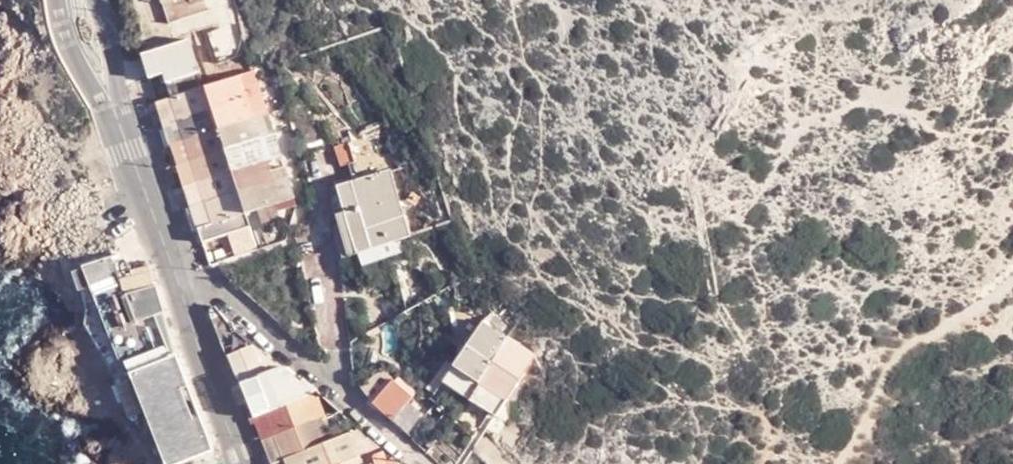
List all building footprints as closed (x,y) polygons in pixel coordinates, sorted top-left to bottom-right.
[(190,43),(144,58),(151,80),(166,76),(173,100),(205,91),(190,43)] [(262,94),(255,74),(240,79),(247,99),(262,94)] [(247,99),(240,79),(205,91),(212,111),(247,99)] [(205,91),(173,100),(159,105),(162,115),(165,126),(212,111),(205,91)] [(218,131),(268,115),(262,94),(247,99),(212,111),(218,131)] [(165,128),(160,130),(163,138),(166,147),(172,145),(185,141),(218,131),(212,111),(165,126),(165,128)] [(225,152),(274,136),(268,115),(218,131),(225,152)] [(225,152),(218,131),(185,141),(193,163),(225,152)] [(233,173),(268,162),(282,157),(274,136),(225,152),(233,173)] [(185,141),(172,145),(175,156),(179,167),(193,163),(185,141)] [(233,173),(225,152),(193,163),(201,184),(233,173)] [(369,161),(347,168),(352,181),(373,173),(369,161)] [(268,162),(233,173),(238,194),(273,183),(270,171),(268,162)] [(201,184),(193,163),(179,167),(182,179),(185,189),(201,184)] [(285,167),(270,171),(273,183),(289,178),(285,167)] [(238,194),(233,173),(201,184),(205,205),(238,194)] [(356,212),(398,202),(387,174),(348,187),(356,212)] [(289,178),(273,183),(281,205),(296,201),(289,178)] [(273,183),(238,194),(246,217),(281,205),(273,183)] [(205,205),(201,184),(185,189),(189,199),(192,209),(205,205)] [(336,190),(345,216),(356,212),(348,187),(338,190),(337,187),(336,188),(336,190)] [(246,217),(238,194),(205,205),(212,227),(246,217)] [(356,212),(345,216),(348,227),(359,257),(407,242),(409,241),(404,220),(398,202),(356,212)] [(212,227),(205,205),(192,209),(196,220),(200,231),(212,227)] [(212,227),(200,231),(203,244),(251,230),(246,217),(212,227)] [(411,218),(404,220),(409,241),(418,237),(411,218)] [(409,251),(407,242),(359,257),(362,268),(409,251)] [(97,265),(90,268),(103,305),(104,307),(154,285),(153,277),(141,283),(139,276),(124,281),(117,256),(96,263),(97,265)] [(103,305),(90,268),(78,273),(84,291),(87,289),(95,309),(103,305)] [(131,377),(178,362),(154,285),(104,307),(117,340),(131,377)] [(103,305),(95,309),(91,323),(101,349),(117,340),(104,307),(103,305)] [(280,372),(219,319),(215,322),(229,356),(241,388),(280,372)] [(510,340),(484,322),(446,380),(473,397),(480,387),(495,364),(510,340)] [(533,355),(510,340),(495,364),(517,380),(533,355)] [(166,463),(186,463),(215,453),(178,362),(131,377),(132,380),(145,412),(166,463)] [(517,380),(495,364),(480,387),(500,400),(502,402),(517,380)] [(280,372),(241,388),(248,403),(255,420),(286,407),(306,399),(312,397),(280,372)] [(145,412),(132,380),(118,386),(131,418),(145,412)] [(390,425),(407,407),(410,402),(396,385),(370,408),(390,425)] [(480,387),(473,397),(493,409),(500,400),(480,387)] [(306,399),(286,407),(295,431),(315,422),(306,399)] [(286,407),(255,420),(259,431),(263,443),(295,431),(286,407)] [(420,417),(407,407),(390,425),(405,440),(420,417)] [(315,422),(295,431),(305,454),(324,446),(315,422)] [(263,443),(267,455),(271,463),(276,463),(297,455),(305,454),(295,431),(263,443)] [(359,433),(349,437),(359,459),(376,452),(359,433)] [(324,446),(305,454),(297,455),(300,463),(347,463),(359,459),(349,437),(324,446)] [(276,463),(300,463),(297,455),(276,463)]
